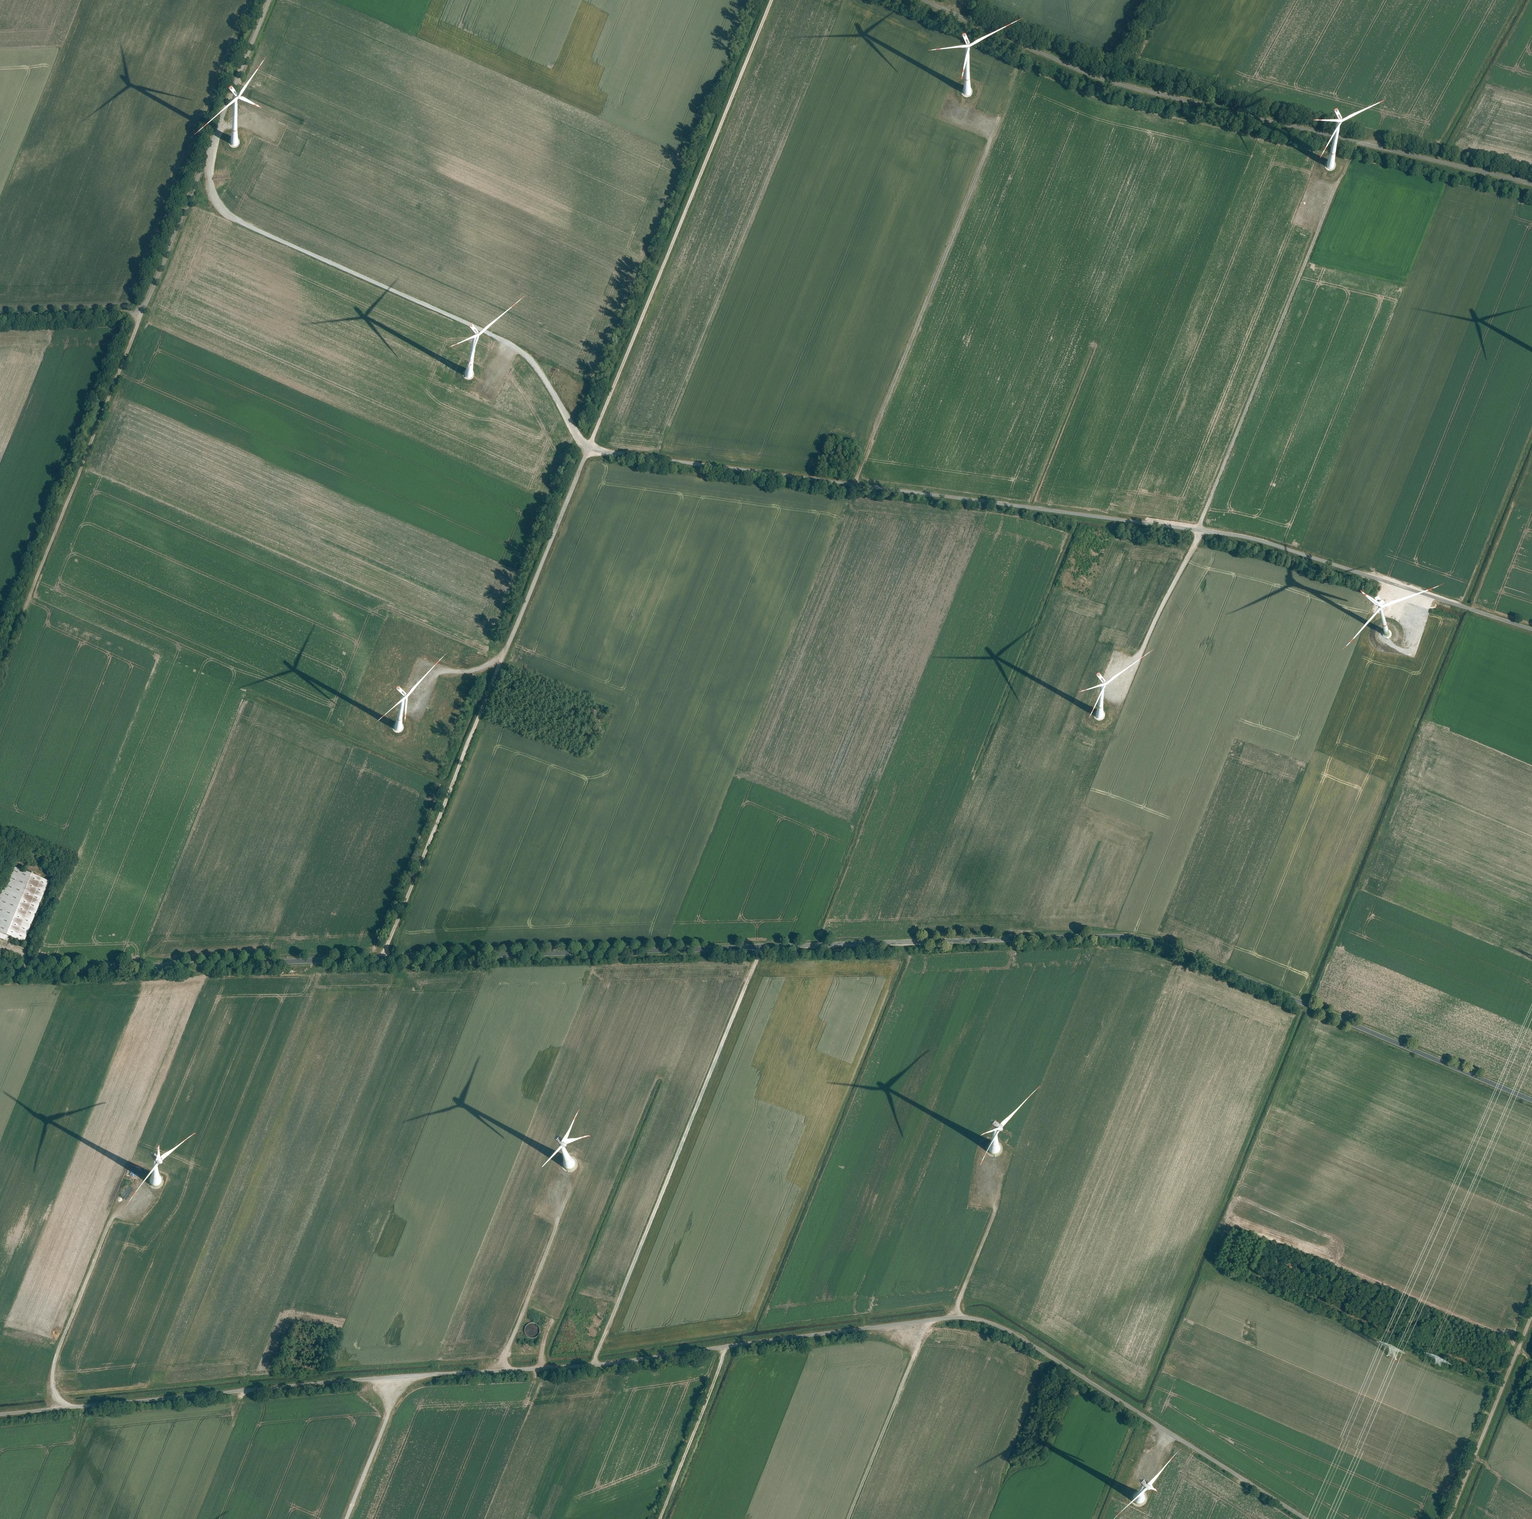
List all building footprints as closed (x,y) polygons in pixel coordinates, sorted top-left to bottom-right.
[(11,867),(0,894),(0,933),(23,943),(48,882),(11,867)]
